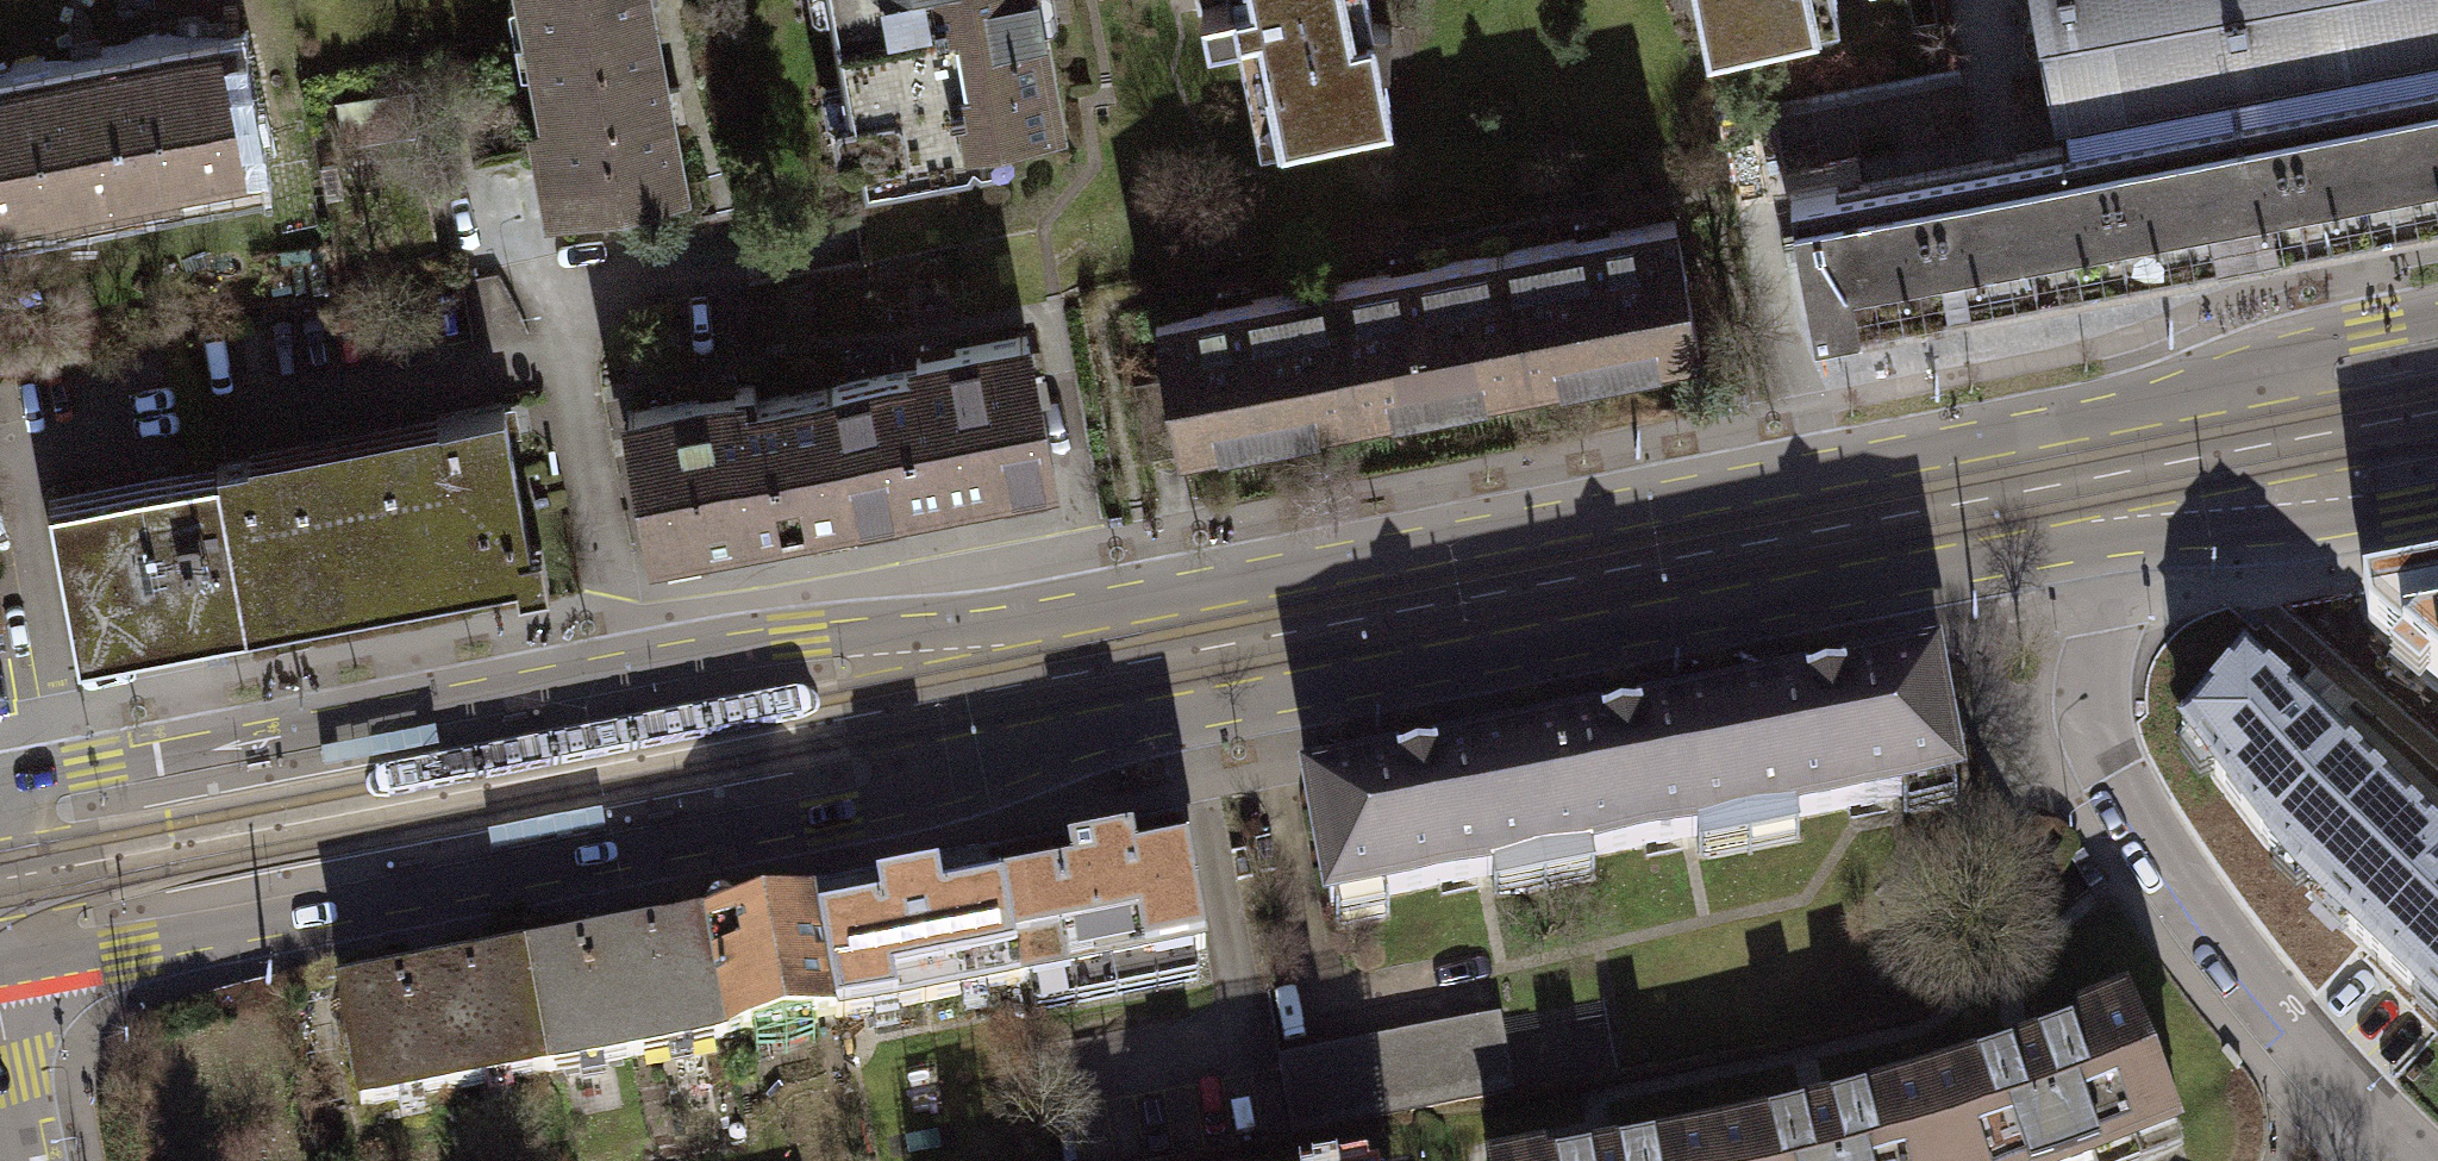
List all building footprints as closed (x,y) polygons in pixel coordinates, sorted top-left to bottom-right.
[(650,8),(648,0),(525,0),(530,30),(650,8)] [(850,115),(839,117),(836,123),(842,158),(848,162),(859,160),(864,185),(947,170),(942,145),(971,140),(974,157),(979,162),(1005,158),(1009,151),(1006,134),(1059,124),(1036,0),(829,0),(850,115)] [(1201,3),(1208,35),(1236,29),(1260,141),(1393,113),(1382,62),(1378,63),(1369,25),(1374,24),(1369,0),(1215,0),(1201,3)] [(1707,46),(1840,17),(1836,0),(1697,0),(1707,46)] [(2044,7),(2035,10),(2029,17),(2024,25),(2023,34),(2025,44),(2029,52),(2036,58),(2045,61),(2054,62),(2069,142),(2437,73),(2437,0),(2043,0),(2044,7)] [(650,8),(530,30),(554,156),(542,158),(551,207),(683,182),(650,8)] [(0,89),(0,205),(43,197),(44,203),(176,178),(175,172),(257,156),(235,44),(0,89)] [(2069,142),(1790,193),(1814,325),(2348,226),(2437,210),(2437,73),(2069,142)] [(1565,371),(1570,360),(1614,351),(1616,362),(1700,346),(1676,219),(1499,252),(1523,379),(1565,371)] [(1474,378),(1482,387),(1523,379),(1499,252),(1332,283),(1356,411),(1396,403),(1402,391),(1474,378)] [(1305,409),(1314,418),(1356,411),(1332,283),(1156,316),(1167,376),(1142,381),(1156,453),(1182,448),(1181,443),(1224,435),(1230,424),(1305,409)] [(829,385),(853,510),(1053,472),(1027,335),(916,356),(918,368),(829,385)] [(853,510),(829,385),(757,399),(753,381),(735,385),(736,390),(628,411),(654,548),(853,510)] [(218,464),(245,605),(465,563),(469,580),(535,568),(504,403),(438,415),(440,425),(253,461),(251,452),(217,458),(218,464)] [(245,605),(218,464),(48,496),(78,655),(248,623),(245,605)] [(2364,593),(2369,628),(2437,687),(2437,578),(2364,593)] [(2320,891),(2401,805),(2402,804),(2312,718),(2244,659),(2182,732),(2266,839),(2320,891)] [(1948,706),(1941,708),(1934,671),(1723,711),(1745,827),(1908,797),(1955,788),(1955,782),(1974,771),(1948,706)] [(1745,827),(1723,711),(1518,750),(1540,866),(1745,827)] [(1540,866),(1518,750),(1308,790),(1330,906),(1540,866)] [(1955,782),(1955,788),(1908,797),(1909,806),(1945,868),(2009,832),(1974,771),(1955,782)] [(2401,805),(2320,891),(2317,894),(2421,991),(2423,989),(2437,1003),(2437,840),(2401,805)] [(997,869),(1019,984),(1019,986),(1205,951),(1183,832),(997,867),(997,869)] [(1019,984),(997,869),(813,903),(835,1018),(1019,984)] [(707,923),(705,923),(727,1039),(835,1018),(813,903),(739,917),(738,910),(725,901),(713,904),(706,915),(707,923)] [(522,958),(544,1073),(727,1039),(705,923),(522,958)] [(522,958),(326,995),(335,1043),(317,1047),(326,1093),(344,1090),(352,1136),(373,1132),(379,1160),(517,1160),(507,1107),(549,1099),(544,1073),(522,958)] [(1945,1160),(2087,1160),(2092,1159),(2179,1126),(2128,1000),(2076,1021),(2079,1029),(2041,1043),(1979,1065),(1922,1083),(1945,1160)] [(1280,1062),(1293,1133),(1512,1092),(1499,1021),(1280,1062)] [(1922,1083),(1862,1100),(1778,1120),(1711,1135),(1716,1160),(1945,1160),(1922,1083)] [(1711,1135),(1572,1160),(1716,1160),(1711,1135)]
